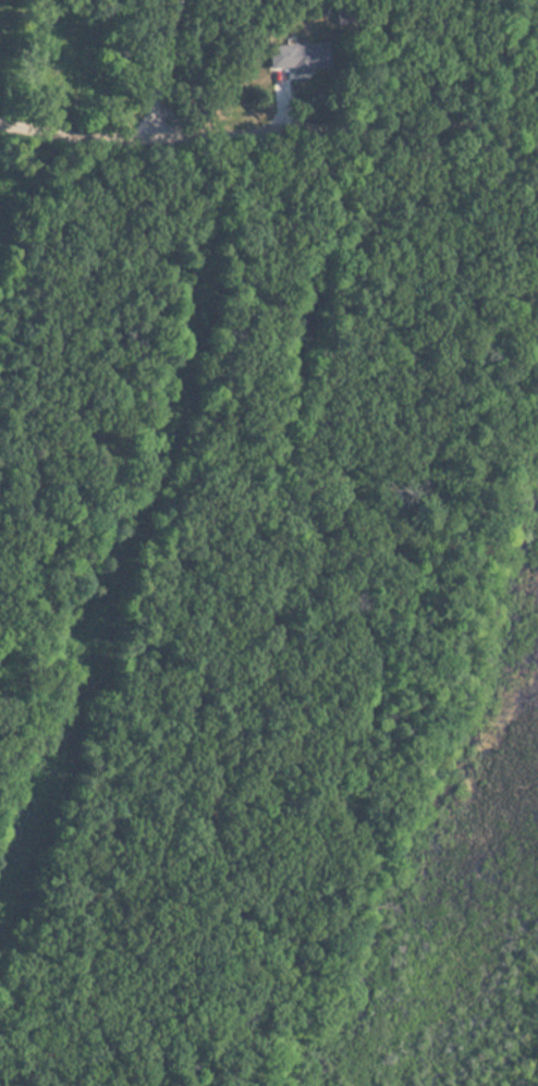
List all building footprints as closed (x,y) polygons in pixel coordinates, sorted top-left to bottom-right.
[(294,73),(332,71),(330,42),(270,46),(271,69),(294,67),(294,73)]
